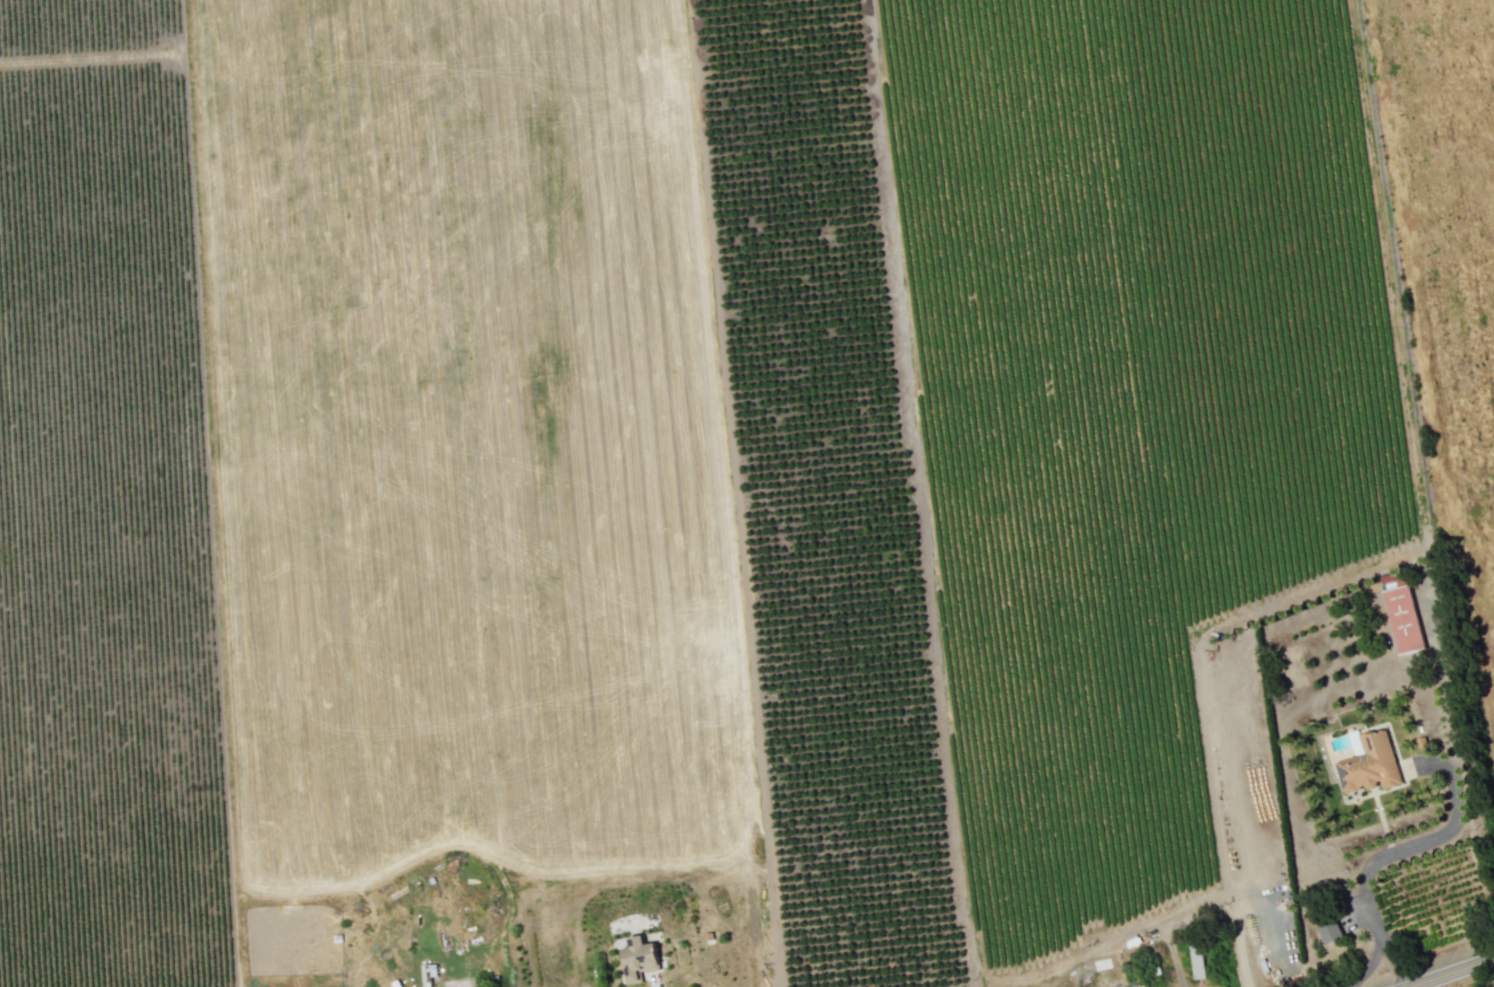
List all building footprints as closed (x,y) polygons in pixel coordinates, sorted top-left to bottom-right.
[(1382,591),(1398,654),(1425,647),(1408,584),(1382,591)] [(1402,783),(1385,726),(1358,734),(1364,753),(1335,761),(1344,793),(1365,787),(1366,790),(1380,786),(1380,789),(1402,783)] [(1344,935),(1334,914),(1315,922),(1324,944),(1344,935)] [(622,948),(627,983),(642,981),(641,972),(659,970),(655,942),(643,944),(642,935),(628,937),(629,947),(622,948)] [(1205,977),(1201,944),(1188,946),(1193,979),(1205,977)]
